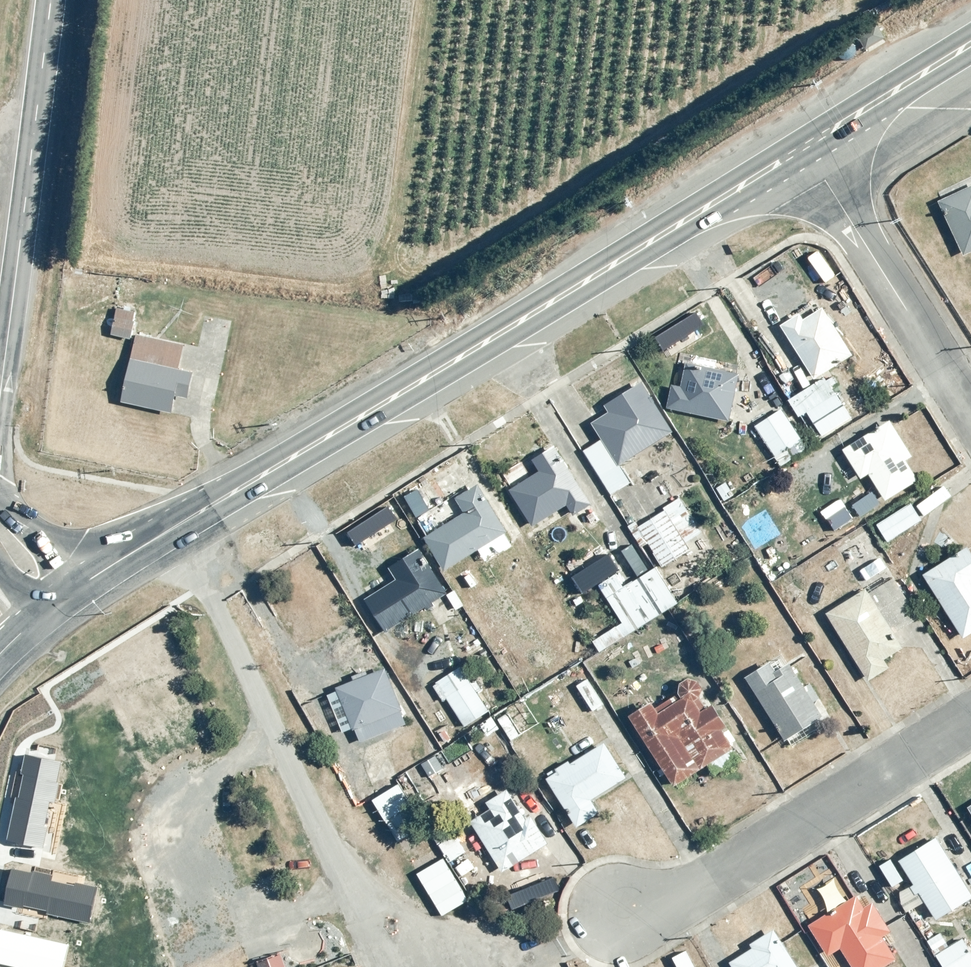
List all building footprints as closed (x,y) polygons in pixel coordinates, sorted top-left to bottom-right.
[(940,201),(965,255),(970,253),(970,187),(940,201)] [(801,313),(782,325),(815,380),(854,355),(824,307),(805,319),(801,313)] [(135,312),(116,308),(110,335),(131,340),(135,321),(133,321),(135,312)] [(186,344),(136,334),(122,402),(174,413),(177,397),(189,399),(194,372),(181,369),(186,344)] [(740,374),(688,363),(683,386),(673,384),(668,409),(730,422),(740,374)] [(826,377),(790,400),(800,417),(808,412),(823,435),(852,417),(832,386),(837,383),(833,376),(827,379),(826,377)] [(604,440),(585,452),(612,495),(632,483),(621,465),(674,432),(642,382),(606,405),(610,412),(593,423),(604,440)] [(782,409),(756,426),(781,467),(808,449),(782,409)] [(893,419),(844,449),(862,479),(871,473),(887,500),(920,480),(909,461),(916,457),(893,419)] [(534,460),(530,454),(502,472),(513,489),(511,491),(534,527),(568,506),(575,517),(577,516),(584,528),(602,517),(556,446),(534,460)] [(466,512),(426,536),(446,569),(479,549),(487,561),(514,544),(508,534),(511,532),(480,483),(457,497),(466,512)] [(862,496),(843,508),(851,520),(870,508),(862,496)] [(681,498),(632,531),(642,548),(649,543),(664,567),(692,549),(687,543),(703,533),(681,498)] [(913,502),(877,524),(889,542),(924,520),(913,502)] [(603,543),(574,561),(582,574),(610,556),(603,543)] [(624,550),(638,573),(650,566),(636,543),(624,550)] [(925,575),(965,638),(970,634),(970,550),(970,547),(925,575)] [(400,579),(368,600),(388,631),(427,606),(430,611),(438,605),(436,602),(449,594),(421,550),(393,568),(400,579)] [(656,567),(625,587),(616,573),(598,584),(624,622),(595,641),(601,653),(680,603),(656,567)] [(868,588),(827,613),(869,681),(892,668),(886,659),(905,648),(896,634),(921,618),(895,578),(870,592),(868,588)] [(772,662),(746,677),(786,741),(789,740),(793,747),(816,733),(811,725),(825,717),(816,702),(820,699),(811,684),(806,687),(791,663),(778,671),(772,662)] [(386,666),(337,687),(355,730),(357,730),(362,742),(408,723),(403,711),(404,710),(386,666)] [(462,666),(434,685),(444,702),(449,699),(468,727),(491,711),(462,666)] [(654,702),(632,716),(676,786),(736,748),(724,730),(729,727),(715,704),(708,709),(702,699),(705,692),(702,683),(694,679),(684,682),(680,688),(681,693),(657,708),(654,702)] [(559,772),(548,778),(578,827),(602,813),(593,799),(629,778),(607,742),(572,763),(571,761),(557,769),(559,772)] [(60,761),(25,754),(21,774),(23,775),(18,798),(15,797),(6,839),(43,848),(47,827),(44,826),(48,801),(55,802),(58,783),(56,782),(60,761)] [(397,784),(371,801),(397,843),(424,827),(397,784)] [(493,808),(473,820),(505,872),(551,844),(534,816),(529,819),(511,789),(489,802),(493,808)] [(899,859),(914,883),(911,885),(916,893),(919,891),(936,919),(970,897),(970,892),(936,836),(899,859)] [(444,857),(416,873),(442,917),(469,901),(444,857)] [(32,873),(11,869),(3,905),(23,908),(24,906),(47,911),(46,914),(91,923),(98,888),(75,883),(74,885),(51,881),(52,875),(33,870),(32,873)] [(841,946),(854,966),(883,966),(898,958),(884,936),(892,931),(874,901),(865,906),(857,895),(809,925),(828,954),(841,946)] [(731,961),(735,966),(799,966),(775,927),(750,942),(753,947),(731,961)] [(0,930),(0,964),(14,966),(63,966),(68,945),(0,930)] [(937,954),(945,966),(970,966),(970,949),(964,938),(937,954)] [(258,963),(260,966),(288,966),(283,954),(271,958),(258,963)]
